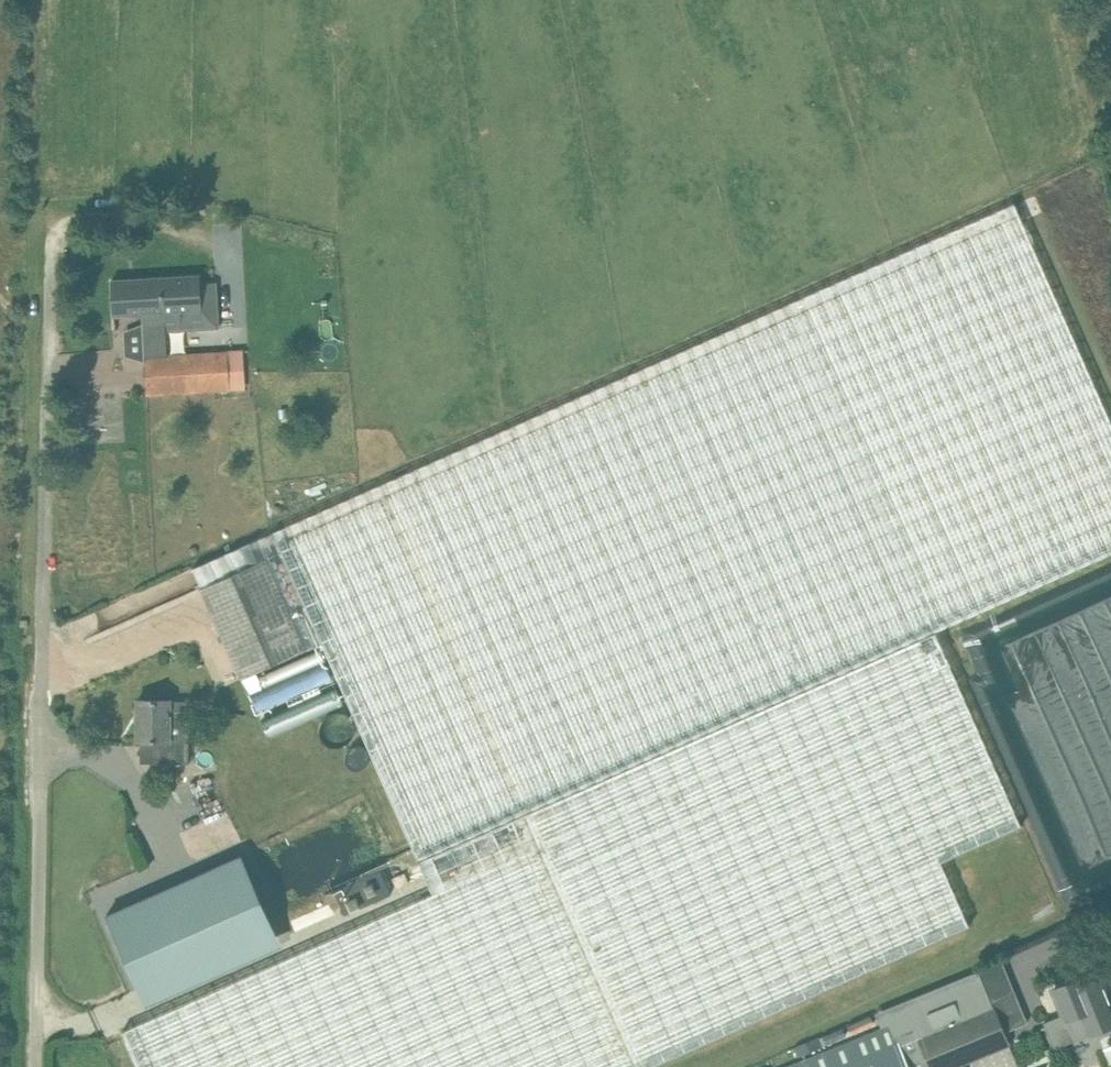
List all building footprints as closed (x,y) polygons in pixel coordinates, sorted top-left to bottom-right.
[(261,537),(241,545),(250,565),(201,586),(241,678),(261,669),(323,643),(419,859),(434,892),(124,1029),(141,1066),(648,1066),(969,925),(941,860),(1021,825),(935,631),(1110,554),(1110,421),(1016,204),(261,537)] [(142,313),(144,354),(162,353),(161,331),(204,329),(218,328),(215,274),(111,280),(113,315),(142,313)] [(144,354),(146,395),(229,390),(227,350),(162,353),(144,354)] [(170,700),(170,699),(138,699),(138,740),(164,740),(164,762),(189,763),(190,700),(170,700)] [(107,914),(138,985),(273,925),(242,854),(107,914)] [(380,869),(325,894),(331,908),(340,904),(345,914),(391,893),(380,869)] [(926,1058),(929,1066),(956,1066),(1014,1044),(1008,1030),(1004,1031),(979,970),(884,1009),(889,1022),(776,1066),(910,1066),(910,1065),(926,1058)] [(1098,974),(1097,975),(1098,977),(1088,982),(1085,976),(1054,989),(1064,1013),(1066,1016),(1074,1036),(1090,1030),(1091,1032),(1110,1024),(1110,1005),(1108,999),(1098,974)] [(880,1021),(876,1012),(863,1018),(863,1017),(846,1025),(851,1035),(880,1021)]
